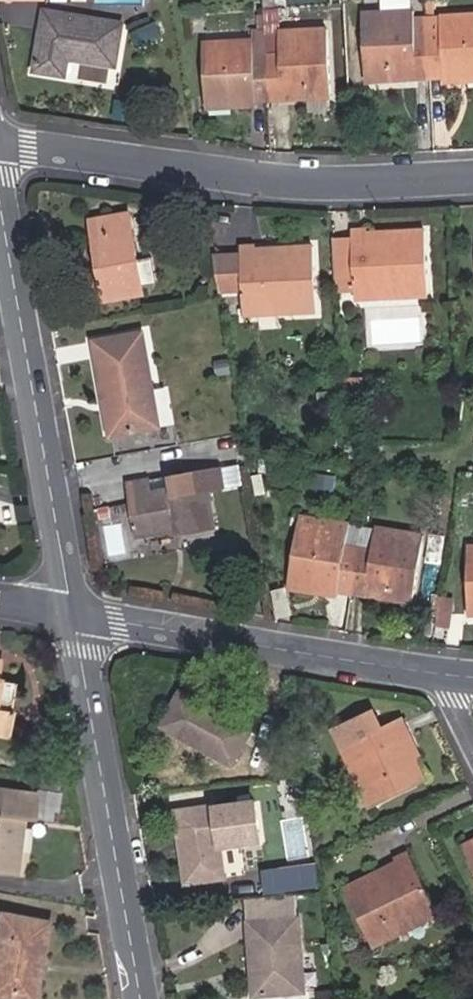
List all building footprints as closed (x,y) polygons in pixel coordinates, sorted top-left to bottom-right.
[(97,0),(56,0),(46,51),(80,57),(84,39),(123,45),(130,6),(97,0)] [(429,6),(417,6),(417,0),(372,0),(368,0),(370,70),(390,69),(389,59),(431,58),(429,6)] [(429,6),(431,58),(432,69),(472,67),(472,4),(429,6)] [(281,44),(270,44),(272,78),(310,77),(311,89),(331,87),(327,17),(280,18),(281,44)] [(270,44),(269,19),(261,19),(261,28),(254,28),(208,29),(211,92),(273,90),(272,78),(270,44)] [(389,59),(390,69),(432,69),(431,58),(389,59)] [(432,80),(472,79),(472,67),(432,69),(432,80)] [(310,77),(272,78),(273,90),(311,89),(310,77)] [(212,106),(273,103),(273,90),(211,92),(212,106)] [(93,202),(108,284),(145,278),(132,196),(93,202)] [(358,221),(360,289),(433,288),(430,228),(383,229),(381,221),(358,221)] [(238,229),(241,303),(316,304),(317,239),(261,239),(260,228),(238,229)] [(87,326),(105,420),(152,412),(136,318),(87,326)] [(172,386),(156,388),(159,420),(175,419),(172,386)] [(132,527),(170,520),(173,532),(207,527),(200,487),(167,492),(165,485),(220,476),(217,455),(161,463),(164,480),(125,486),(132,527)] [(225,466),(227,484),(243,483),(241,465),(225,466)] [(350,576),(356,528),(344,527),(345,514),(296,507),(286,567),(350,576)] [(367,529),(356,528),(350,576),(411,586),(420,517),(370,509),(367,529)] [(462,537),(464,603),(472,603),(472,537),(462,537)] [(451,624),(451,598),(440,598),(440,624),(451,624)] [(256,713),(180,677),(162,714),(237,751),(256,713)] [(404,710),(342,739),(367,796),(421,771),(410,747),(419,743),(404,710)] [(0,790),(0,873),(1,873),(11,818),(22,820),(27,794),(0,790)] [(228,793),(174,801),(186,873),(223,869),(216,827),(234,825),(228,793)] [(472,859),(472,832),(462,838),(472,859)] [(293,856),(309,856),(309,833),(293,833),(293,856)] [(346,885),(373,937),(438,904),(407,844),(393,852),(395,860),(346,885)] [(316,879),(315,862),(288,863),(290,881),(316,879)] [(313,978),(303,907),(257,915),(266,986),(313,978)] [(21,993),(28,958),(32,959),(40,921),(0,912),(0,989),(21,993)]
